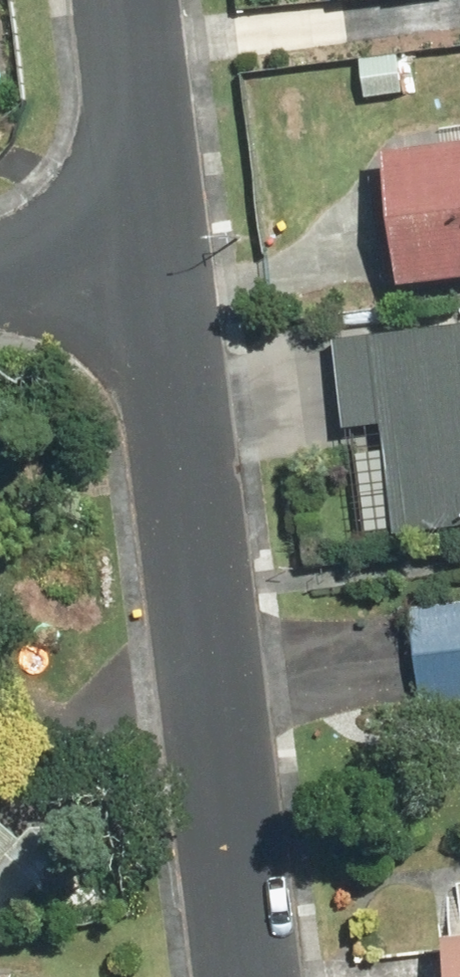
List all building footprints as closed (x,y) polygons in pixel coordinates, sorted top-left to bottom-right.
[(393,40),(450,36),(447,0),(390,0),(393,40)] [(380,151),(397,284),(459,275),(459,140),(380,151)] [(327,340),(341,432),(384,426),(387,445),(378,447),(392,538),(459,528),(459,326),(327,340)] [(404,612),(414,728),(459,724),(459,607),(404,612)] [(18,844),(0,825),(0,862),(18,844)] [(440,935),(444,976),(459,976),(459,933),(440,935)]
